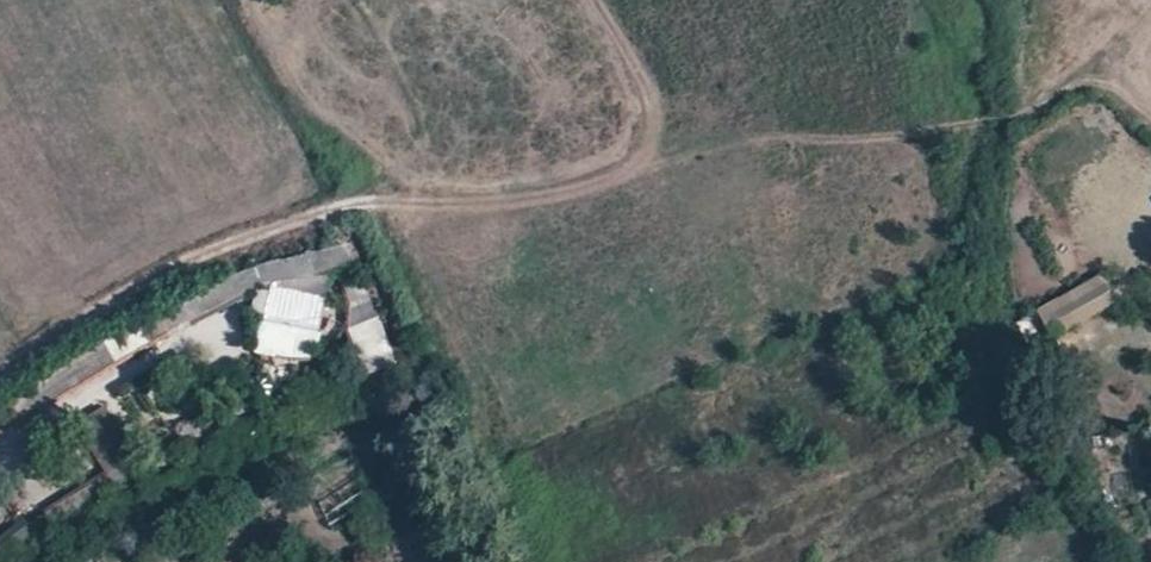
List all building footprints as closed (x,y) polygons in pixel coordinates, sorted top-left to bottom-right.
[(1101,272),(1038,307),(1055,337),(1118,302),(1101,272)] [(374,274),(344,279),(358,366),(388,361),(374,274)] [(322,338),(326,291),(261,286),(256,350),(303,354),(304,336),(322,338)] [(76,421),(106,474),(52,505),(61,519),(148,469),(110,402),(76,421)] [(331,524),(376,502),(364,477),(318,499),(331,524)]
